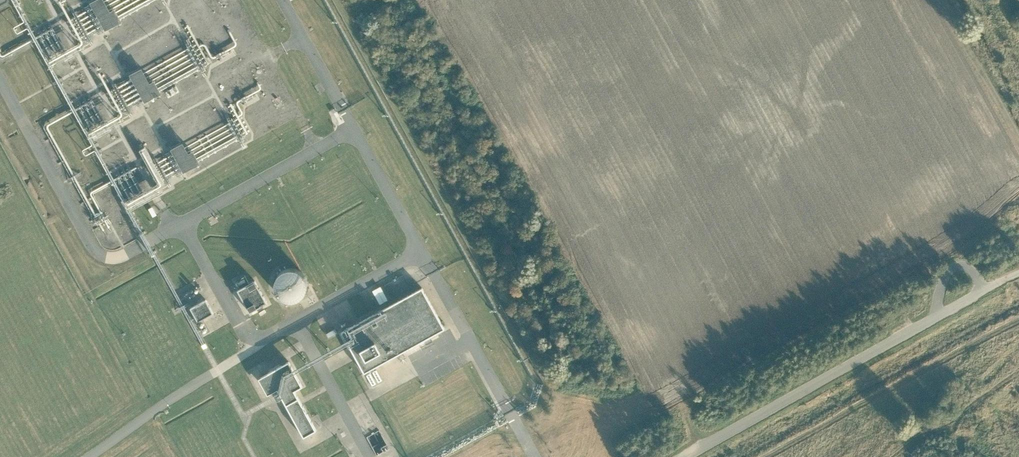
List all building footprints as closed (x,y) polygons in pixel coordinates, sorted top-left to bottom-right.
[(93,3),(95,6),(97,10),(100,15),(102,19),(105,24),(109,31),(125,22),(121,15),(118,10),(113,13),(111,8),(109,4),(106,0),(99,0),(93,3)] [(144,69),(133,75),(134,78),(136,82),(139,86),(141,91),(144,95),(148,103),(165,94),(161,87),(158,82),(153,85),(150,80),(148,76),(145,71),(144,69)] [(100,122),(101,125),(124,116),(118,103),(109,107),(111,111),(113,110),(114,113),(108,115),(107,111),(102,113),(105,120),(100,122)] [(195,149),(200,158),(237,140),(231,128),(222,132),(220,128),(189,143),(193,150),(195,149)] [(183,146),(171,152),(173,154),(175,159),(178,163),(180,168),(184,175),(201,166),(194,153),(189,156),(183,146)] [(158,214),(153,206),(149,209),(154,217),(158,214)] [(288,268),(283,271),(279,275),(277,280),(276,285),(278,291),(281,295),(285,299),(290,301),(296,301),(301,299),(306,296),(309,291),(310,286),(310,280),(307,275),(304,271),(299,268),(293,267),(288,268)] [(257,280),(240,289),(252,312),(269,302),(257,280)] [(375,288),(382,302),(390,298),(384,284),(375,288)] [(424,287),(344,331),(367,372),(446,327),(424,287)] [(208,299),(193,308),(200,321),(215,312),(208,299)] [(288,361),(257,378),(267,395),(276,390),(280,396),(302,436),(314,429),(292,390),(301,385),(288,361)]
